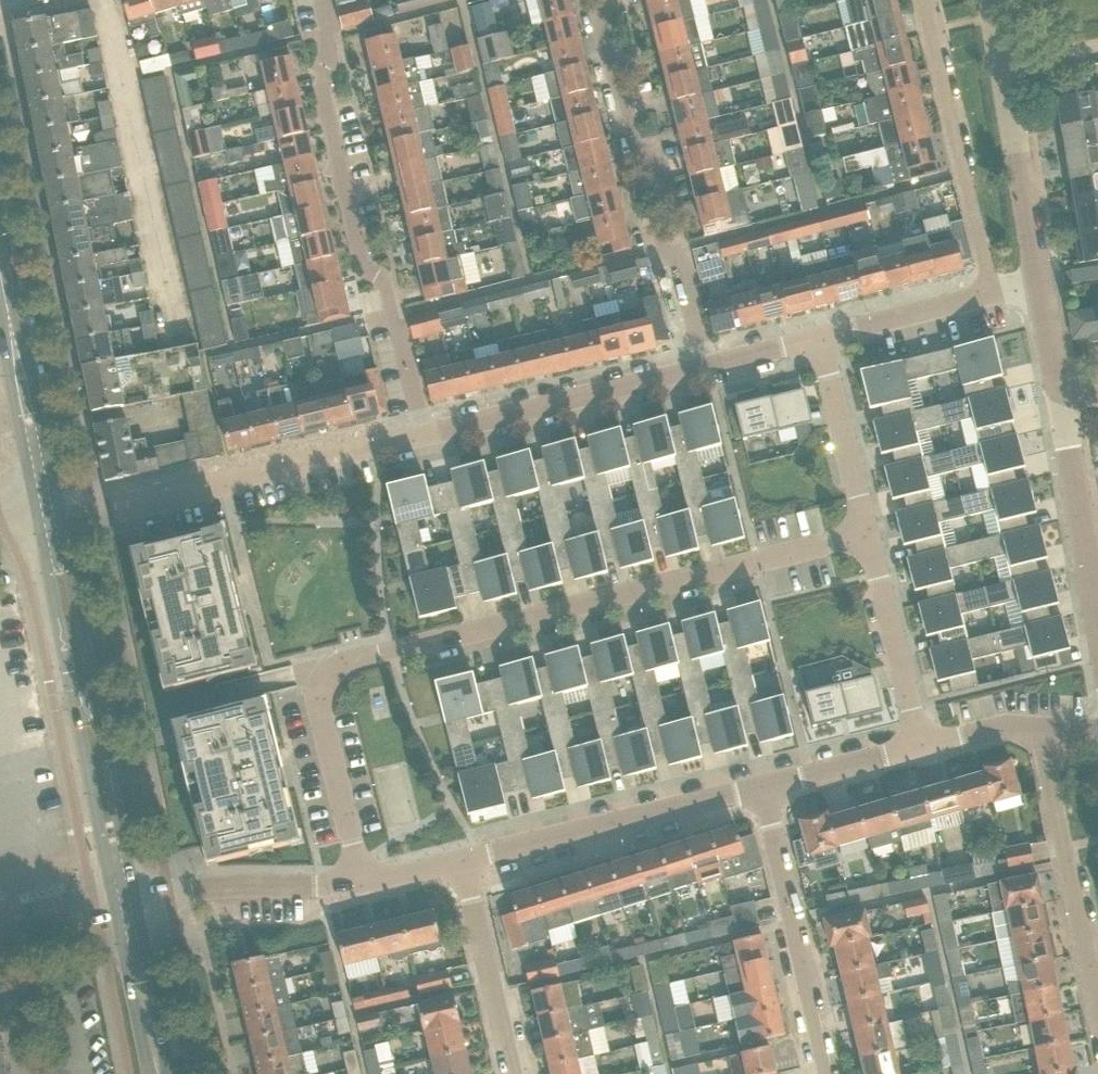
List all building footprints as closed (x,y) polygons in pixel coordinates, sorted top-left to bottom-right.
[(155,13),(151,0),(124,0),(132,29),(145,25),(149,39),(162,36),(155,13)] [(179,5),(178,0),(151,0),(155,13),(179,5)] [(179,5),(182,15),(206,8),(204,0),(178,0),(179,5)] [(230,0),(217,0),(221,13),(233,9),(230,0)] [(233,9),(245,5),(244,1),(247,0),(230,0),(233,9)] [(335,0),(337,8),(342,28),(373,20),(370,10),(367,0),(336,0),(335,0)] [(422,9),(420,0),(394,0),(398,15),(422,9)] [(422,9),(447,3),(446,0),(420,0),(422,9)] [(527,2),(527,0),(488,0),(476,3),(477,6),(469,8),(477,39),(531,25),(530,19),(495,27),(491,11),(527,2)] [(574,15),(570,0),(535,0),(535,1),(539,0),(544,22),(574,15)] [(647,3),(653,28),(694,18),(689,0),(659,0),(647,3)] [(758,28),(773,24),(767,0),(742,6),(748,30),(758,28)] [(796,13),(792,0),(775,0),(780,18),(796,13)] [(900,14),(896,0),(850,0),(856,24),(900,14)] [(389,5),(370,10),(373,20),(392,15),(389,5)] [(97,36),(96,31),(91,10),(15,25),(20,52),(97,36)] [(785,41),(802,37),(796,13),(780,18),(785,41)] [(851,52),(906,39),(900,14),(856,24),(850,26),(851,27),(845,28),(851,52)] [(550,46),(580,38),(574,15),(544,22),(550,46)] [(659,52),(700,42),(694,18),(653,28),(659,52)] [(272,42),(267,27),(265,21),(255,24),(258,33),(243,36),(247,48),(272,42)] [(272,42),(294,37),(290,21),(267,27),(272,42)] [(433,55),(448,51),(442,24),(426,28),(433,55)] [(773,24),(758,28),(764,52),(779,48),(773,24)] [(513,33),(532,29),(531,25),(477,39),(477,40),(474,40),(480,63),(518,54),(513,33)] [(395,36),(382,39),(380,28),(364,32),(372,67),(414,58),(414,57),(401,60),(395,36)] [(224,36),(221,37),(220,33),(215,34),(216,38),(217,38),(222,54),(247,48),(243,36),(226,41),(224,36)] [(82,41),(97,38),(97,36),(20,52),(25,77),(83,66),(81,54),(65,58),(62,44),(82,40),(82,41)] [(791,66),(808,62),(802,37),(785,41),(791,66)] [(195,60),(222,54),(217,38),(216,38),(191,43),(195,60)] [(556,70),(586,63),(580,38),(550,46),(556,70)] [(864,74),(912,63),(906,39),(851,52),(854,64),(861,62),(864,74)] [(665,77),(706,66),(700,42),(659,52),(665,77)] [(456,75),(475,70),(469,45),(450,50),(456,75)] [(267,89),(296,82),(288,47),(271,51),(273,62),(261,64),(267,89)] [(779,48),(764,52),(770,77),(785,73),(779,48)] [(88,65),(101,62),(98,49),(85,52),(88,65)] [(173,65),(190,62),(188,51),(169,55),(173,65)] [(496,62),(519,56),(518,54),(480,63),(486,88),(501,84),(496,62)] [(171,66),(173,65),(169,55),(138,61),(141,76),(164,71),(164,69),(171,68),(171,66)] [(378,92),(420,83),(414,58),(372,67),(378,92)] [(91,80),(104,78),(101,62),(88,65),(91,80)] [(808,62),(791,66),(794,78),(811,74),(808,62)] [(550,97),(591,87),(586,63),(556,70),(544,73),(550,97)] [(919,76),(916,64),(914,63),(912,63),(864,74),(864,76),(866,84),(869,91),(874,97),(918,87),(916,79),(917,78),(919,76)] [(84,66),(25,77),(31,104),(72,95),(83,93),(81,80),(61,83),(59,72),(78,68),(84,67),(84,66)] [(671,102),(712,92),(706,66),(665,77),(659,78),(665,104),(671,102)] [(785,73),(770,77),(776,102),(791,98),(785,73)] [(143,96),(168,90),(165,77),(140,82),(143,96)] [(455,101),(481,95),(477,81),(452,87),(455,101)] [(267,90),(254,93),(257,106),(270,103),(273,114),(302,107),(296,82),(267,89),(267,90)] [(383,116),(425,107),(420,83),(378,92),(383,116)] [(225,84),(212,87),(214,102),(228,99),(226,90),(225,84)] [(492,112),(507,108),(501,84),(486,88),(492,112)] [(228,99),(249,95),(247,86),(226,90),(228,99)] [(815,87),(814,87),(814,86),(797,90),(803,114),(820,110),(815,87)] [(557,124),(598,114),(591,87),(550,97),(557,124)] [(868,125),(924,112),(918,87),(874,97),(876,99),(862,102),(868,125)] [(146,109),(171,103),(168,90),(143,96),(146,109)] [(677,127),(718,116),(712,92),(671,102),(677,127)] [(1057,99),(1062,127),(1097,121),(1097,92),(1057,99)] [(36,130),(78,121),(72,95),(31,104),(36,130)] [(472,123),(476,122),(487,119),(481,95),(455,101),(466,99),(472,123)] [(777,127),(797,122),(791,98),(776,102),(771,103),(777,127)] [(98,117),(111,114),(108,101),(96,103),(98,117)] [(149,123),(174,117),(171,103),(146,109),(149,123)] [(202,130),(196,106),(180,110),(185,134),(202,130)] [(263,141),(307,131),(302,107),(273,114),(260,117),(260,118),(273,115),(275,127),(254,131),(257,143),(257,144),(263,143),(263,141)] [(428,107),(425,108),(425,107),(383,116),(389,142),(433,131),(428,107)] [(513,133),(507,108),(492,112),(498,137),(499,139),(513,135),(513,133)] [(809,139),(826,135),(820,110),(803,114),(809,139)] [(885,147),(930,137),(924,112),(868,125),(879,123),(885,147)] [(94,146),(116,142),(111,114),(98,117),(102,135),(93,136),(94,146)] [(563,149),(604,139),(598,114),(557,124),(563,149)] [(707,121),(719,118),(718,116),(677,127),(683,151),(750,134),(747,119),(712,128),(713,131),(709,132),(707,121)] [(152,136),(177,130),(174,117),(149,123),(152,136)] [(69,124),(78,122),(78,121),(36,130),(41,156),(72,150),(70,142),(72,141),(69,124)] [(1097,149),(1097,121),(1062,127),(1067,154),(1097,149)] [(797,122),(777,127),(783,152),(784,152),(804,147),(798,122),(797,122)] [(155,149),(180,144),(177,130),(152,136),(155,149)] [(202,130),(185,134),(191,160),(195,159),(224,152),(221,140),(207,143),(204,130),(202,130)] [(284,162),(313,156),(307,131),(263,141),(263,143),(278,139),(284,162)] [(430,133),(434,133),(433,131),(389,142),(395,166),(442,155),(441,147),(434,149),(430,133)] [(729,141),(751,136),(750,134),(683,151),(689,176),(735,165),(729,141)] [(521,160),(521,159),(515,135),(513,135),(499,139),(505,164),(521,160)] [(885,148),(843,158),(846,173),(872,167),(873,171),(878,188),(894,184),(939,173),(930,137),(885,147),(885,148)] [(569,173),(610,163),(604,139),(563,149),(569,173)] [(46,182),(121,166),(116,142),(94,146),(72,150),(41,156),(46,182)] [(263,143),(257,144),(257,143),(240,147),(226,150),(229,165),(244,161),(243,157),(246,156),(246,155),(265,151),(263,143)] [(492,143),(477,147),(477,148),(479,148),(484,172),(499,169),(493,144),(492,143)] [(814,163),(824,160),(820,143),(810,145),(814,163)] [(158,163),(183,157),(180,144),(155,149),(158,163)] [(790,176),(810,171),(804,147),(784,152),(790,176)] [(1097,176),(1097,149),(1067,154),(1072,181),(1097,176)] [(436,159),(443,157),(442,155),(395,166),(400,191),(441,182),(436,159)] [(265,193),(319,181),(313,156),(284,162),(284,165),(272,167),(275,182),(263,184),(265,193)] [(161,176),(186,171),(183,157),(158,163),(161,176)] [(511,180),(531,175),(527,159),(507,165),(511,180)] [(575,198),(616,188),(610,163),(569,173),(575,198)] [(735,165),(689,176),(695,200),(741,189),(735,165)] [(110,179),(123,176),(121,166),(46,182),(51,208),(114,195),(110,179)] [(489,196),(504,192),(499,169),(484,172),(489,196)] [(164,190),(189,184),(186,171),(161,176),(164,190)] [(1072,181),(1076,208),(1097,204),(1097,176),(1072,181)] [(202,208),(221,203),(215,180),(197,184),(202,208)] [(283,215),(324,205),(319,181),(265,193),(266,195),(278,192),(283,215)] [(406,216),(447,206),(441,182),(400,191),(406,216)] [(760,200),(775,196),(771,182),(756,186),(760,200)] [(167,203),(192,197),(189,184),(164,190),(167,203)] [(517,212),(532,209),(526,184),(511,187),(517,212)] [(812,186),(797,190),(802,212),(818,208),(812,186)] [(918,206),(931,202),(927,187),(914,191),(918,206)] [(593,217),(622,210),(616,188),(575,198),(571,199),(576,221),(593,217)] [(741,189),(695,200),(704,237),(720,233),(750,225),(741,189)] [(914,191),(890,197),(890,198),(894,212),(894,213),(919,207),(918,206),(914,191)] [(490,197),(483,199),(488,222),(511,217),(506,194),(505,194),(504,192),(489,196),(490,197)] [(57,234),(132,219),(127,194),(114,197),(114,195),(51,208),(57,234)] [(170,217),(195,211),(192,197),(167,203),(170,217)] [(880,216),(894,212),(890,198),(876,201),(880,216)] [(219,205),(221,205),(221,203),(202,208),(208,232),(224,228),(219,205)] [(1097,232),(1097,204),(1076,208),(1081,235),(1097,232)] [(289,240),(330,230),(324,205),(283,215),(289,240)] [(412,241),(453,231),(447,206),(406,216),(412,241)] [(860,206),(842,210),(846,225),(863,220),(860,206)] [(614,253),(631,249),(622,210),(593,217),(599,243),(611,240),(614,253)] [(842,210),(816,217),(817,220),(820,231),(846,225),(842,210)] [(173,230),(198,224),(195,211),(170,217),(173,230)] [(510,219),(512,219),(511,217),(488,222),(488,225),(492,224),(497,247),(504,245),(516,243),(510,219)] [(113,225),(132,221),(132,219),(57,234),(62,261),(118,249),(113,225)] [(797,240),(820,233),(817,220),(793,225),(797,240)] [(960,262),(972,259),(963,221),(950,224),(952,229),(926,235),(937,277),(962,270),(960,262)] [(176,243),(201,238),(198,224),(173,230),(176,243)] [(773,246),(797,240),(793,225),(769,232),(773,246)] [(224,228),(208,232),(214,257),(230,253),(224,228)] [(548,242),(562,238),(560,228),(545,232),(548,242)] [(294,264),(336,255),(330,230),(289,240),(294,264)] [(463,244),(456,245),(453,231),(412,241),(416,259),(410,260),(411,267),(465,254),(463,244)] [(748,252),(773,246),(769,232),(745,238),(748,252)] [(1081,235),(1086,262),(1097,260),(1097,232),(1081,235)] [(912,283),(937,277),(926,235),(902,242),(912,283)] [(179,257),(204,251),(201,238),(176,243),(179,257)] [(724,259),(748,252),(745,238),(720,244),(724,259)] [(516,243),(504,245),(508,262),(513,280),(525,277),(521,259),(517,242),(516,243)] [(889,289),(912,283),(902,242),(901,242),(904,254),(881,260),(889,289)] [(722,259),(724,259),(720,244),(694,251),(701,279),(731,272),(728,261),(723,262),(722,259)] [(118,249),(62,261),(67,287),(102,280),(99,266),(104,266),(106,267),(114,266),(115,263),(128,261),(128,260),(126,248),(118,249)] [(889,289),(881,260),(878,248),(853,254),(864,296),(889,289)] [(182,270),(207,265),(204,251),(179,257),(182,270)] [(230,253),(214,257),(220,281),(235,278),(230,253)] [(460,257),(465,255),(465,254),(411,267),(418,266),(426,302),(468,292),(460,257)] [(840,302),(864,296),(853,254),(829,260),(840,302)] [(300,289),(341,279),(336,255),(294,264),(300,289)] [(140,258),(128,260),(128,261),(131,274),(142,272),(140,258)] [(611,283),(638,277),(634,259),(606,265),(611,283)] [(815,308),(840,302),(829,260),(804,267),(815,308)] [(815,308),(804,267),(803,262),(790,266),(792,270),(780,273),(791,314),(815,308)] [(185,284),(210,278),(207,265),(182,270),(185,284)] [(587,287),(599,284),(595,269),(583,272),(587,287)] [(1072,285),(1087,282),(1085,269),(1070,272),(1072,285)] [(142,272),(131,274),(134,288),(145,286),(142,272)] [(573,291),(587,287),(583,272),(569,276),(573,291)] [(766,321),(791,314),(780,273),(756,279),(766,321)] [(102,280),(67,287),(72,313),(102,307),(125,303),(120,276),(103,280),(102,280)] [(226,307),(245,303),(238,277),(235,278),(220,281),(226,307)] [(188,297),(214,291),(210,278),(185,284),(188,297)] [(309,326),(350,317),(341,279),(300,289),(300,291),(313,288),(318,311),(306,314),(309,326)] [(742,327),(766,321),(756,279),(731,286),(734,298),(742,327)] [(538,299),(552,295),(548,280),(534,284),(538,299)] [(514,305),(538,299),(534,284),(510,290),(514,305)] [(489,311),(514,305),(510,290),(486,297),(489,310),(489,311)] [(191,311),(217,305),(214,291),(188,297),(191,311)] [(262,314),(277,311),(273,296),(259,299),(262,314)] [(472,300),(469,301),(473,314),(489,310),(486,297),(472,300)] [(715,334),(742,327),(734,298),(708,305),(715,334)] [(462,303),(437,309),(440,319),(442,329),(466,324),(462,303)] [(195,324),(220,318),(217,305),(191,311),(195,324)] [(102,307),(72,313),(78,339),(111,333),(108,316),(104,317),(102,307)] [(630,355),(655,349),(645,307),(620,312),(630,355)] [(437,309),(408,316),(408,317),(410,323),(410,326),(440,319),(437,309)] [(1084,311),(1089,340),(1092,343),(1097,342),(1097,309),(1084,311)] [(140,327),(153,325),(150,311),(138,314),(140,327)] [(606,361),(630,355),(620,312),(595,318),(599,332),(606,361)] [(198,337),(223,332),(220,318),(195,324),(198,337)] [(606,361),(599,332),(595,318),(570,324),(574,337),(581,367),(606,361)] [(143,342),(155,340),(153,325),(140,327),(143,342)] [(369,336),(360,338),(357,325),(332,331),(339,359),(373,352),(369,336)] [(246,328),(233,331),(235,342),(249,339),(246,328)] [(556,373),(549,343),(545,328),(521,334),(525,350),(532,379),(556,373)] [(83,366),(127,357),(134,355),(128,329),(111,333),(78,339),(83,366)] [(336,360),(339,359),(332,331),(312,336),(314,346),(323,344),(325,354),(335,352),(336,360)] [(201,351),(226,345),(223,332),(198,337),(201,351)] [(532,379),(525,350),(521,334),(496,340),(500,355),(507,384),(532,379)] [(556,373),(581,367),(574,337),(549,343),(556,373)] [(288,361),(305,357),(301,338),(283,342),(288,361)] [(993,339),(928,355),(933,375),(960,369),(967,398),(940,405),(940,406),(994,392),(991,379),(1002,376),(998,357),(1000,357),(996,343),(994,344),(993,339)] [(287,361),(288,361),(283,342),(262,346),(264,356),(285,351),(287,361)] [(255,367),(261,366),(257,347),(233,353),(235,363),(253,359),(255,367)] [(482,390),(475,361),(472,349),(448,355),(458,396),(482,390)] [(215,367),(235,363),(233,353),(214,357),(215,367)] [(432,402),(458,396),(448,355),(423,361),(432,402)] [(482,390),(507,384),(500,355),(475,361),(482,390)] [(862,371),(860,371),(862,376),(865,390),(870,409),(871,409),(881,406),(884,419),(884,420),(940,406),(940,405),(913,412),(905,382),(933,375),(928,355),(862,371)] [(127,357),(83,366),(92,413),(114,408),(122,407),(118,384),(123,383),(127,380),(129,376),(130,373),(127,357)] [(270,363),(262,364),(264,374),(272,372),(270,363)] [(378,414),(386,412),(376,369),(363,372),(364,374),(343,379),(353,421),(378,415),(378,414)] [(255,445),(280,439),(265,376),(264,376),(267,390),(255,393),(260,412),(248,415),(255,445)] [(329,427),(353,421),(343,379),(319,385),(329,427)] [(305,433),(329,427),(319,385),(295,391),(305,433)] [(280,387),(268,390),(280,439),(305,433),(295,391),(292,391),(295,404),(284,406),(280,387)] [(738,405),(735,406),(743,440),(746,439),(746,438),(747,438),(757,436),(761,436),(760,435),(778,431),(778,433),(780,441),(781,443),(797,439),(799,446),(811,431),(810,426),(809,424),(811,423),(813,423),(804,388),(752,401),(749,402),(749,403),(738,405)] [(220,455),(215,434),(205,389),(180,394),(188,434),(183,435),(184,441),(147,449),(145,440),(132,442),(127,419),(95,426),(106,481),(138,475),(138,474),(159,469),(220,455)] [(994,392),(940,406),(945,425),(973,418),(980,444),(951,451),(951,452),(1006,438),(1005,437),(1002,425),(1011,422),(1014,422),(1011,411),(1006,389),(994,392)] [(248,415),(233,419),(228,400),(217,402),(229,452),(255,445),(248,415)] [(669,428),(668,428),(682,483),(703,478),(696,451),(720,445),(721,445),(712,406),(689,411),(679,414),(679,416),(682,425),(669,428)] [(884,419),(873,422),(878,444),(881,455),(883,454),(892,452),(895,464),(896,465),(951,452),(951,451),(922,458),(916,432),(945,425),(940,406),(884,420),(884,419)] [(623,440),(636,494),(657,489),(650,462),(674,456),(681,484),(682,483),(668,428),(669,428),(666,417),(644,422),(633,425),(634,427),(636,436),(623,440)] [(578,451),(577,451),(591,506),(612,500),(608,486),(632,480),(635,495),(636,494),(623,440),(621,428),(598,434),(588,436),(588,439),(591,448),(578,451)] [(1013,470),(1025,467),(1017,435),(1005,437),(1006,438),(951,452),(956,470),(984,463),(991,489),(1017,483),(1013,470)] [(532,462),(545,517),(566,512),(559,484),(583,478),(590,506),(591,506),(577,451),(578,451),(575,439),(552,445),(542,447),(543,450),(545,459),(532,462)] [(487,473),(486,473),(493,500),(499,528),(521,523),(514,495),(537,489),(544,517),(545,517),(532,462),(530,451),(507,456),(497,459),(497,461),(500,470),(487,473)] [(927,478),(956,470),(951,452),(896,465),(895,464),(884,467),(892,500),(903,497),(907,510),(934,503),(927,478)] [(486,473),(487,473),(484,462),(451,470),(454,481),(440,485),(447,512),(454,539),(475,534),(468,506),(492,500),(499,528),(493,500),(486,473)] [(440,485),(427,488),(425,478),(406,483),(405,481),(392,484),(392,487),(387,488),(403,551),(423,546),(417,519),(446,512),(453,539),(454,539),(447,512),(440,485)] [(703,478),(682,483),(695,538),(696,538),(709,535),(711,544),(712,547),(722,544),(744,539),(735,499),(733,500),(710,505),(703,478)] [(1025,516),(1036,513),(1028,480),(1017,483),(991,489),(962,496),(967,516),(995,509),(1002,535),(1028,528),(1025,516)] [(657,489),(636,494),(650,550),(651,550),(663,546),(666,556),(666,558),(676,555),(699,550),(696,538),(695,538),(682,483),(681,484),(688,511),(685,511),(685,512),(664,517),(657,489)] [(612,500),(591,506),(604,561),(605,561),(618,558),(620,567),(620,569),(631,567),(653,561),(651,550),(650,550),(636,494),(635,495),(642,522),(639,522),(639,523),(618,528),(612,500)] [(938,523),(967,516),(962,496),(934,503),(907,510),(895,513),(903,546),(915,543),(918,556),(945,549),(938,523)] [(566,512),(545,517),(559,572),(572,569),(574,578),(575,580),(585,578),(608,572),(605,561),(604,561),(591,506),(590,506),(597,533),(594,533),(594,534),(573,539),(566,512)] [(521,523),(499,528),(506,555),(513,583),(514,583),(527,580),(529,589),(529,591),(540,589),(562,583),(559,572),(545,517),(544,517),(551,544),(548,545),(527,550),(521,523)] [(258,668),(238,585),(223,526),(195,533),(194,529),(183,536),(171,535),(171,539),(130,549),(129,550),(130,552),(163,689),(164,692),(165,692),(207,681),(208,685),(218,678),(231,679),(230,675),(258,668)] [(1036,561),(1047,559),(1039,526),(1028,528),(1002,535),(973,542),(978,562),(1007,555),(1013,580),(1039,574),(1036,561)] [(514,583),(513,583),(506,555),(499,528),(505,555),(503,556),(482,561),(475,534),(454,539),(468,595),(481,591),(484,603),(517,595),(514,583)] [(423,546),(403,551),(409,579),(412,589),(419,617),(419,619),(424,617),(438,614),(457,609),(457,608),(454,598),(468,595),(454,539),(453,539),(460,566),(446,570),(430,574),(423,546)] [(949,569),(978,562),(973,542),(945,549),(918,556),(906,558),(915,591),(926,589),(929,601),(956,594),(949,569)] [(1047,607),(1059,604),(1050,571),(1039,574),(1013,580),(984,587),(989,607),(1018,600),(1024,626),(1050,619),(1047,607)] [(961,614),(989,607),(984,587),(956,594),(929,601),(918,604),(926,637),(937,634),(940,647),(967,640),(961,614)] [(718,625),(717,625),(730,680),(751,675),(745,648),(769,642),(770,641),(767,631),(765,621),(760,602),(738,608),(727,610),(728,612),(730,622),(718,625)] [(672,636),(671,636),(685,691),(706,686),(699,659),(723,653),(730,680),(717,625),(718,625),(715,613),(692,619),(682,621),(682,624),(685,633),(672,636)] [(1051,620),(996,634),(1000,653),(1015,649),(1019,664),(1032,661),(1035,672),(1035,673),(1062,667),(1062,665),(1058,652),(1068,650),(1070,650),(1067,639),(1062,617),(1050,619),(1051,620)] [(626,647),(626,648),(639,702),(660,697),(653,670),(677,664),(684,691),(685,691),(671,636),(672,636),(669,625),(647,630),(636,633),(637,635),(639,644),(626,647)] [(940,647),(929,649),(934,672),(937,682),(939,682),(948,680),(952,692),(952,694),(978,687),(978,686),(972,660),(1000,653),(996,634),(940,647)] [(581,658),(580,659),(594,714),(615,709),(608,681),(632,675),(638,703),(639,702),(626,648),(626,647),(624,636),(601,641),(591,644),(591,646),(594,655),(581,658)] [(535,670),(541,698),(548,725),(569,720),(562,692),(586,686),(593,714),(594,714),(580,659),(581,658),(578,647),(556,653),(545,655),(546,657),(548,667),(535,670)] [(535,670),(532,658),(500,666),(502,678),(489,681),(496,709),(503,736),(524,731),(517,704),(541,698),(547,725),(548,725),(541,698),(535,670)] [(808,692),(805,692),(813,727),(816,726),(816,725),(827,723),(830,722),(882,710),(874,675),(873,676),(870,676),(870,674),(869,670),(851,660),(851,661),(853,668),(851,668),(827,674),(830,684),(830,687),(809,692),(808,692)] [(489,681),(476,684),(473,673),(453,678),(453,676),(439,679),(440,681),(435,682),(451,749),(472,744),(465,716),(496,709),(489,681)] [(751,675),(730,680),(744,735),(745,735),(757,732),(759,741),(760,743),(771,741),(793,735),(788,716),(786,706),(783,696),(782,696),(758,702),(751,675)] [(706,686),(685,691),(698,746),(699,746),(712,743),(714,752),(714,754),(725,752),(747,746),(745,735),(744,735),(730,680),(736,707),(734,708),(713,713),(706,686)] [(660,697),(639,702),(653,758),(653,757),(666,754),(668,763),(669,766),(679,763),(702,758),(699,746),(698,746),(685,691),(684,691),(691,718),(688,719),(688,720),(667,725),(660,697)] [(208,865),(217,862),(249,854),(250,858),(261,851),(274,852),(273,849),(301,841),(266,699),(238,706),(237,703),(226,709),(213,708),(214,712),(172,722),(172,725),(206,862),(207,865),(208,865)] [(615,709),(594,714),(607,769),(608,769),(621,765),(623,775),(623,777),(634,774),(656,769),(653,757),(653,758),(639,702),(638,703),(645,730),(642,730),(643,731),(622,736),(615,709)] [(569,720),(548,725),(562,780),(575,777),(577,786),(578,788),(588,786),(611,780),(608,769),(607,769),(594,714),(593,714),(600,741),(597,742),(576,747),(569,720)] [(565,791),(562,780),(548,725),(547,725),(554,752),(551,753),(530,758),(524,731),(503,736),(509,763),(516,791),(529,788),(532,799),(565,791)] [(503,795),(516,791),(509,763),(479,771),(472,744),(451,749),(468,815),(506,806),(503,795)] [(994,803),(1020,795),(1010,760),(983,768),(984,772),(994,803)] [(409,761),(376,764),(382,816),(415,813),(409,761)] [(984,772),(953,781),(961,809),(962,812),(965,823),(996,814),(996,812),(994,803),(984,772)] [(920,784),(919,784),(930,818),(930,821),(938,819),(960,812),(962,812),(961,809),(953,781),(922,790),(920,784)] [(919,784),(888,793),(890,799),(901,837),(932,828),(930,821),(930,818),(919,784)] [(871,850),(902,841),(901,837),(890,799),(858,809),(867,839),(868,839),(871,850)] [(837,848),(867,839),(858,809),(828,817),(837,848)] [(805,838),(793,842),(799,868),(814,864),(811,855),(837,848),(828,817),(827,813),(799,821),(805,838)] [(708,834),(722,879),(723,879),(723,880),(763,867),(753,834),(739,839),(735,826),(708,834)] [(708,834),(683,842),(692,869),(696,885),(697,884),(697,886),(722,879),(708,834)] [(683,842),(659,850),(672,892),(696,885),(692,869),(683,842)] [(1029,843),(1004,848),(1007,860),(1006,860),(1009,873),(1035,867),(1029,843)] [(659,850),(633,857),(648,901),(672,894),(672,892),(659,850)] [(1006,860),(995,862),(993,854),(972,858),(973,866),(974,866),(976,879),(1009,873),(1006,860)] [(623,909),(648,901),(633,857),(609,865),(623,909)] [(597,917),(623,909),(609,865),(583,873),(597,917)] [(946,886),(976,879),(974,866),(973,866),(943,873),(946,886)] [(583,873),(559,880),(567,908),(572,924),(597,917),(583,873)] [(914,892),(946,886),(943,873),(910,879),(914,892)] [(998,882),(986,885),(992,912),(1003,910),(1040,904),(1044,903),(1042,902),(1037,875),(1015,879),(998,882)] [(882,899),(914,892),(910,879),(878,886),(882,899)] [(559,880),(535,888),(543,914),(547,931),(547,932),(572,924),(567,908),(559,880)] [(827,910),(882,899),(878,886),(824,897),(827,910)] [(515,912),(502,916),(512,950),(525,946),(522,939),(547,931),(543,914),(535,888),(510,896),(515,912)] [(939,923),(952,920),(946,895),(933,897),(939,923)] [(925,925),(932,923),(925,898),(902,903),(905,918),(923,914),(925,925)] [(738,932),(760,927),(754,902),(730,907),(738,932)] [(1048,916),(1045,904),(1044,903),(1040,904),(1003,910),(1004,913),(1006,913),(1011,937),(1045,930),(1043,920),(1046,919),(1048,916)] [(710,939),(738,932),(730,907),(729,907),(732,917),(706,923),(707,928),(708,928),(710,939)] [(438,948),(442,947),(433,911),(401,919),(409,955),(427,951),(431,953),(436,951),(438,948)] [(834,946),(871,936),(865,911),(824,920),(830,947),(834,946)] [(406,956),(409,955),(401,919),(369,927),(377,958),(392,955),(393,960),(398,961),(403,960),(406,956)] [(945,950),(958,948),(952,920),(939,923),(945,950)] [(369,927),(336,935),(338,943),(341,956),(344,966),(377,958),(369,927)] [(688,944),(710,939),(708,928),(707,928),(685,933),(688,944)] [(933,930),(920,933),(925,953),(937,950),(933,930)] [(1051,940),(1048,941),(1045,930),(1011,937),(1016,964),(1055,957),(1056,955),(1053,942),(1051,940)] [(664,950),(688,944),(685,933),(661,939),(664,950)] [(724,970),(767,960),(762,935),(734,941),(737,954),(721,958),(724,970)] [(870,941),(872,940),(871,936),(834,946),(841,973),(875,965),(870,941)] [(639,956),(664,950),(661,939),(635,946),(639,956)] [(611,963),(639,956),(635,946),(609,952),(608,947),(607,947),(611,963)] [(583,969),(611,963),(607,947),(579,954),(580,959),(583,969)] [(951,978),(964,975),(958,948),(945,950),(951,978)] [(937,950),(925,953),(930,975),(942,972),(937,950)] [(322,969),(335,966),(332,952),(319,954),(322,969)] [(239,989),(285,978),(279,954),(233,965),(239,989)] [(1051,958),(1054,958),(1055,957),(1016,964),(1020,983),(1007,986),(1008,995),(1057,985),(1051,958)] [(551,977),(558,975),(554,958),(525,966),(530,983),(551,977)] [(580,959),(556,965),(554,958),(558,975),(583,969),(580,959)] [(653,987),(668,983),(663,960),(647,963),(653,987)] [(729,994),(773,984),(767,960),(724,970),(729,994)] [(878,981),(890,978),(887,963),(875,965),(841,973),(847,1001),(881,993),(878,981)] [(325,984),(338,981),(335,966),(322,969),(325,984)] [(634,994),(646,991),(640,966),(628,969),(634,994)] [(447,971),(415,978),(419,994),(451,987),(447,971)] [(970,1002),(969,1000),(964,975),(951,978),(957,1005),(970,1002)] [(245,1014),(291,1003),(285,978),(239,989),(245,1014)] [(537,1015),(582,1005),(576,981),(532,991),(537,1015)] [(658,1011),(674,1007),(668,983),(653,987),(658,1011)] [(735,1019),(779,1008),(773,984),(729,994),(735,1019)] [(406,985),(384,991),(387,1002),(409,997),(406,985)] [(945,985),(933,988),(937,1009),(949,1006),(945,985)] [(1014,1022),(1062,1013),(1057,985),(1008,995),(1014,1022)] [(384,991),(352,998),(355,1010),(387,1002),(384,991)] [(639,1018),(651,1016),(646,991),(634,994),(639,1018)] [(854,1029),(887,1021),(881,993),(847,1001),(854,1029)] [(423,1031),(460,1023),(453,995),(417,1003),(423,1031)] [(332,1003),(335,1018),(346,1016),(342,1000),(332,1003)] [(976,1033),(973,1017),(970,1002),(957,1005),(964,1035),(976,1033)] [(291,1003),(245,1014),(251,1039),(296,1028),(291,1003)] [(543,1040),(587,1030),(582,1005),(537,1015),(543,1040)] [(949,1006),(937,1009),(942,1030),(954,1027),(949,1006)] [(664,1035),(679,1032),(674,1007),(658,1011),(664,1035)] [(741,1045),(785,1035),(779,1008),(735,1019),(741,1045)] [(1033,1048),(1068,1040),(1062,1013),(1014,1022),(1014,1024),(1027,1021),(1033,1048)] [(359,1033),(381,1028),(378,1014),(355,1020),(359,1033)] [(346,1016),(335,1018),(339,1034),(350,1031),(346,1016)] [(645,1043),(657,1040),(651,1016),(639,1018),(640,1019),(631,1021),(635,1039),(644,1037),(645,1043)] [(860,1057),(894,1049),(887,1021),(854,1029),(860,1057)] [(430,1058),(466,1050),(460,1023),(423,1031),(430,1058)] [(302,1052),(296,1028),(251,1039),(256,1063),(302,1052)] [(549,1065),(593,1055),(587,1030),(543,1040),(549,1065)] [(676,1033),(680,1032),(679,1032),(664,1035),(670,1063),(684,1060),(680,1045),(679,1046),(676,1033)] [(970,1060),(982,1058),(978,1037),(966,1040),(970,1060)] [(657,1040),(645,1043),(651,1068),(663,1065),(657,1040)] [(1038,1073),(1073,1067),(1068,1040),(1033,1048),(1038,1073)] [(945,1044),(935,1046),(936,1050),(940,1067),(962,1062),(957,1041),(945,1044)] [(775,1072),(769,1047),(727,1057),(731,1073),(766,1073),(775,1072)] [(358,1065),(356,1060),(354,1048),(341,1052),(345,1068),(358,1065)] [(375,1048),(364,1051),(369,1073),(381,1070),(394,1067),(391,1056),(378,1059),(375,1048)] [(894,1049),(860,1057),(864,1073),(900,1073),(894,1049)] [(466,1050),(430,1058),(433,1073),(471,1073),(466,1050)] [(302,1052),(256,1063),(259,1073),(307,1073),(302,1052)] [(593,1055),(549,1065),(551,1073),(598,1073),(593,1055)] [(982,1058),(970,1060),(973,1073),(986,1073),(982,1058)] [(962,1062),(940,1067),(940,1069),(950,1067),(952,1073),(965,1073),(962,1062)] [(358,1065),(345,1068),(346,1073),(360,1073),(358,1065)] [(663,1065),(651,1068),(642,1070),(643,1070),(645,1070),(646,1073),(665,1073),(663,1065)]
